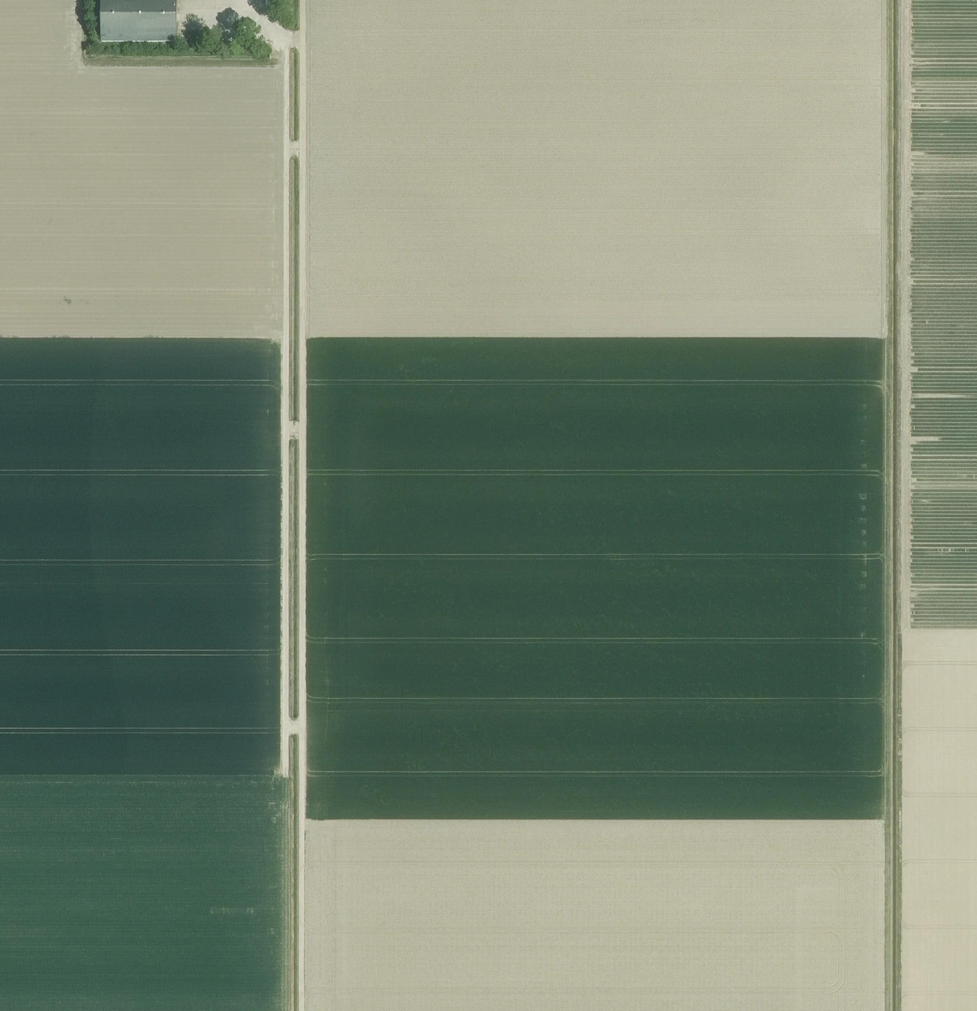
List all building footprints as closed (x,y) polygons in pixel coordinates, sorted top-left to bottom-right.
[(101,43),(177,43),(177,0),(101,0),(101,43)]
